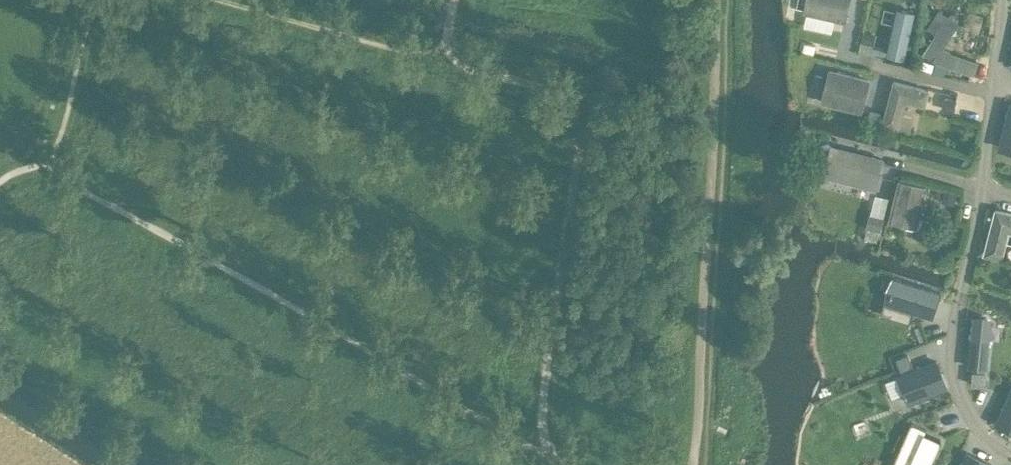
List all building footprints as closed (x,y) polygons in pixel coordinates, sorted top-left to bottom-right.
[(844,19),(849,0),(808,0),(805,10),(844,19)] [(971,72),(976,60),(953,51),(942,46),(958,21),(949,15),(939,8),(927,26),(937,33),(924,52),(934,58),(971,72)] [(897,10),(887,54),(903,58),(913,13),(897,10)] [(864,27),(862,37),(874,40),(877,30),(864,27)] [(822,100),(861,110),(869,79),(830,69),(822,100)] [(905,99),(924,104),(928,89),(894,80),(882,123),(898,127),(905,99)] [(947,97),(944,107),(954,110),(956,99),(947,97)] [(1000,143),(1010,145),(1010,104),(1009,103),(1000,143)] [(871,108),(868,120),(878,122),(881,111),(871,108)] [(825,166),(876,180),(882,158),(832,143),(825,166)] [(919,216),(918,214),(925,186),(899,179),(889,218),(905,222),(906,224),(914,226),(917,224),(919,216)] [(944,187),(941,200),(954,203),(957,190),(944,187)] [(1010,230),(1010,212),(996,208),(984,252),(1001,256),(1008,229),(1010,230)] [(871,212),(868,224),(880,227),(883,216),(871,212)] [(896,287),(890,304),(913,311),(932,317),(940,294),(893,279),(890,285),(896,287)] [(972,316),(966,365),(984,367),(989,321),(986,318),(972,316)] [(908,354),(896,358),(901,370),(913,366),(908,354)] [(936,361),(898,376),(909,405),(947,390),(936,361)] [(994,422),(1010,430),(1010,385),(994,422)] [(892,464),(909,464),(929,464),(940,441),(923,434),(925,429),(910,423),(892,464)] [(965,453),(960,464),(992,464),(965,453)]
